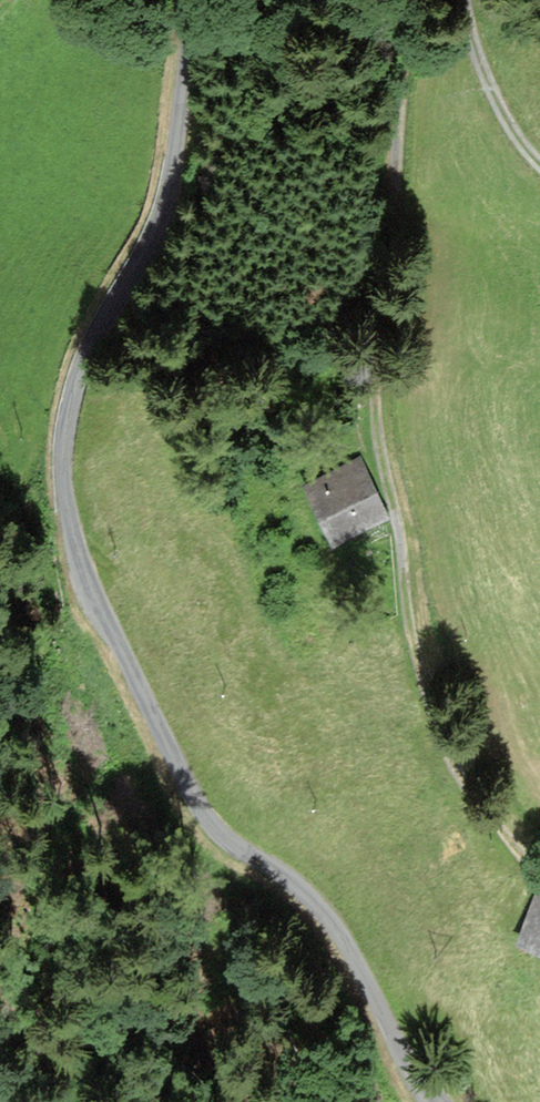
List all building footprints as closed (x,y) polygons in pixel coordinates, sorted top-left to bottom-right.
[(384,513),(358,459),(308,482),(334,537),(384,513)] [(538,890),(521,939),(539,946),(539,891),(538,890)]
